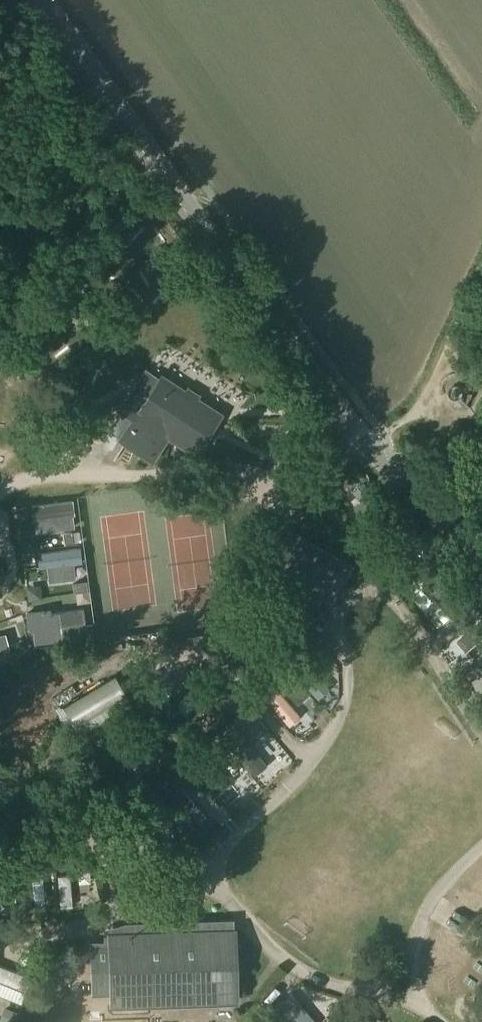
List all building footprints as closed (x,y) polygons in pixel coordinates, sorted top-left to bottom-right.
[(122,411),(108,432),(118,438),(117,439),(153,463),(168,439),(196,456),(224,414),(198,398),(200,395),(187,387),(185,390),(161,374),(132,417),(122,411)] [(371,528),(383,516),(355,487),(343,499),(371,528)] [(422,558),(431,550),(408,523),(399,530),(422,558)] [(397,531),(384,542),(411,572),(424,560),(397,531)] [(276,535),(249,579),(270,592),(280,575),(326,602),(348,566),(291,532),(286,541),(276,535)] [(453,618),(465,608),(435,573),(423,583),(453,618)] [(456,640),(466,651),(481,637),(481,617),(456,640)] [(292,652),(282,661),(312,693),(322,684),(303,663),(309,657),(303,651),(297,657),(292,652)] [(271,674),(280,667),(273,659),(265,666),(271,674)] [(473,672),(481,684),(481,664),(473,672)] [(196,674),(171,706),(182,714),(188,718),(209,692),(204,687),(207,683),(196,674)] [(266,676),(252,688),(284,725),(298,713),(278,690),(281,688),(276,682),(273,684),(266,676)] [(247,719),(252,724),(257,720),(252,714),(247,719)] [(238,733),(225,743),(251,773),(263,763),(247,744),(251,741),(246,735),(242,738),(238,733)] [(200,746),(185,758),(214,793),(229,781),(200,746)] [(164,774),(155,782),(182,813),(191,805),(174,786),(180,781),(173,774),(168,779),(164,774)] [(200,819),(211,834),(222,826),(211,811),(200,819)] [(27,854),(19,855),(20,866),(28,866),(27,854)] [(58,859),(59,868),(68,867),(67,858),(58,859)] [(29,867),(17,868),(20,904),(32,903),(32,896),(40,895),(38,873),(30,874),(29,867)] [(68,875),(56,876),(58,907),(70,906),(68,875)] [(481,909),(481,898),(468,893),(465,905),(481,910),(481,909)] [(110,945),(92,945),(94,994),(111,993),(112,1005),(236,1001),(234,928),(109,932),(110,945)] [(24,990),(29,976),(0,966),(0,981),(24,990)] [(468,977),(443,979),(444,992),(469,990),(468,977)] [(280,999),(268,1009),(278,1021),(299,1021),(280,999)]
